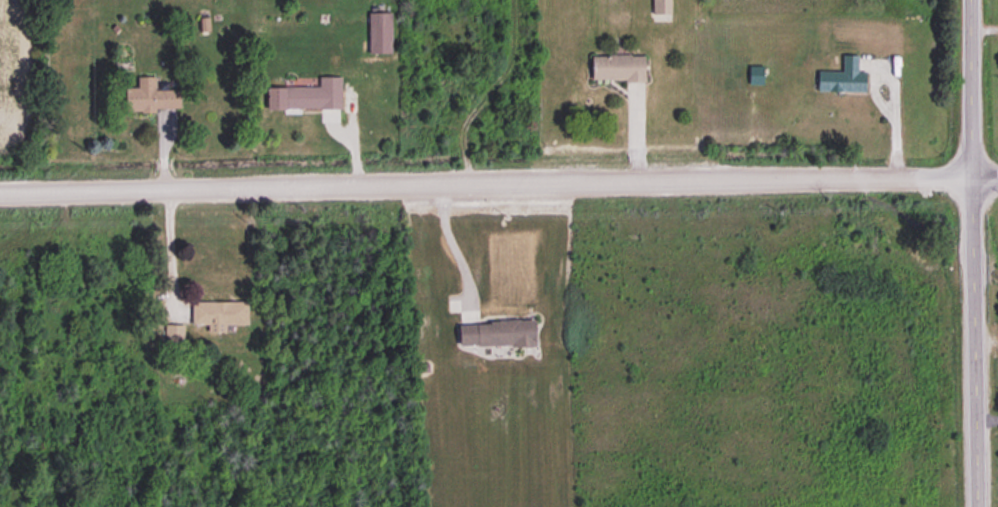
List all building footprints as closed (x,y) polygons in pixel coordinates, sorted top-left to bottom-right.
[(652,15),(671,15),(671,0),(652,0),(652,15)] [(368,14),(368,55),(391,55),(391,14),(368,14)] [(644,82),(644,56),(590,56),(590,82),(644,82)] [(817,92),(865,93),(866,73),(857,73),(857,56),(842,56),(842,73),(817,72),(817,92)] [(763,68),(749,68),(749,85),(763,85),(763,68)] [(124,89),(124,112),(180,112),(180,91),(154,91),(154,78),(137,78),(137,89),(124,89)] [(208,333),(225,333),(225,326),(247,326),(247,302),(191,302),(191,325),(208,325),(208,333)] [(533,346),(533,321),(457,322),(458,347),(533,346)] [(165,326),(165,344),(183,344),(183,326),(165,326)]
